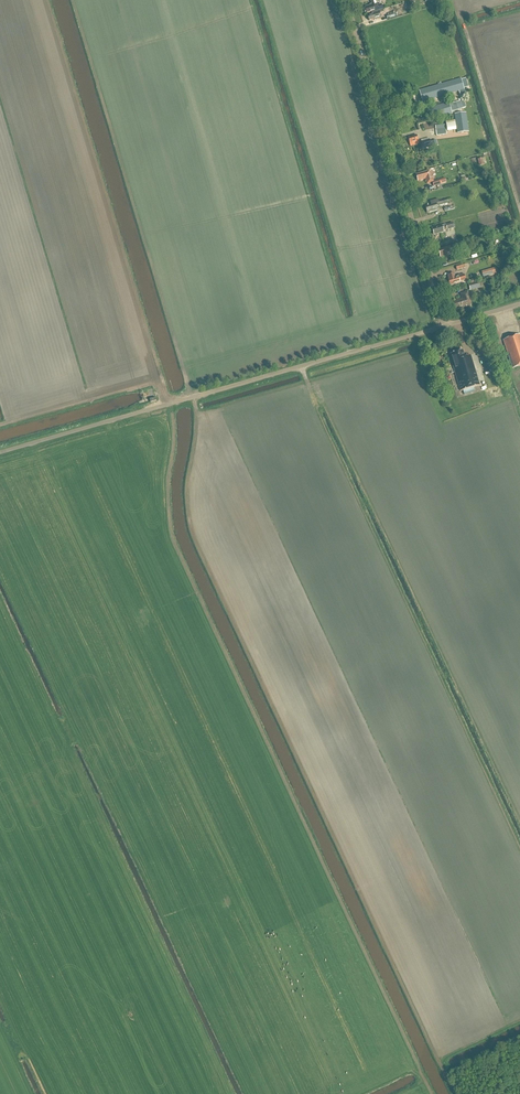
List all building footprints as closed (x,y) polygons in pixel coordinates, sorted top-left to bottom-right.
[(377,6),(377,4),(365,8),(367,14),(371,12),(372,13),(383,10),(381,5),(377,6)] [(383,11),(380,12),(372,14),(372,15),(368,17),(369,21),(374,20),(374,21),(380,19),(379,14),(384,13),(383,11)] [(459,92),(464,90),(464,88),(468,87),(466,79),(461,80),(461,78),(441,84),(440,83),(438,83),(438,85),(419,91),(420,94),(422,102),(459,92)] [(461,101),(449,105),(449,103),(427,109),(431,121),(452,114),(452,112),(466,108),(464,101),(461,102),(461,101)] [(457,133),(469,132),(466,113),(454,114),(457,133)] [(447,127),(447,132),(456,131),(455,121),(446,122),(446,126),(447,127)] [(447,127),(446,126),(445,126),(445,125),(435,126),(435,129),(436,136),(446,135),(445,127),(447,127)] [(419,144),(417,136),(408,138),(410,145),(410,147),(419,144)] [(430,140),(421,142),(422,149),(431,146),(430,140)] [(425,173),(416,176),(418,180),(419,180),(420,181),(426,179),(427,184),(432,183),(434,187),(441,184),(440,180),(433,182),(432,177),(431,178),(429,171),(425,172),(425,173)] [(439,202),(438,199),(434,201),(430,203),(431,206),(426,207),(427,212),(429,211),(429,213),(438,210),(437,207),(448,204),(447,199),(439,202)] [(454,229),(453,223),(436,228),(432,229),(434,235),(438,234),(444,232),(444,231),(454,229)] [(467,248),(465,242),(438,251),(441,258),(452,254),(451,253),(467,248)] [(489,270),(481,272),(483,279),(491,277),(489,270)] [(455,278),(454,274),(447,276),(449,280),(448,281),(449,286),(455,284),(455,285),(460,283),(460,282),(465,280),(464,275),(458,277),(455,278)] [(469,285),(470,291),(482,288),(480,282),(469,285)] [(469,298),(468,292),(460,294),(462,300),(457,301),(457,303),(453,304),(454,309),(456,309),(457,311),(466,308),(471,307),(468,298),(469,298)] [(512,369),(519,366),(519,335),(503,340),(512,369)] [(486,349),(481,352),(485,363),(491,360),(486,349)] [(462,351),(451,354),(453,361),(451,361),(460,391),(479,386),(470,356),(464,357),(462,351)]
